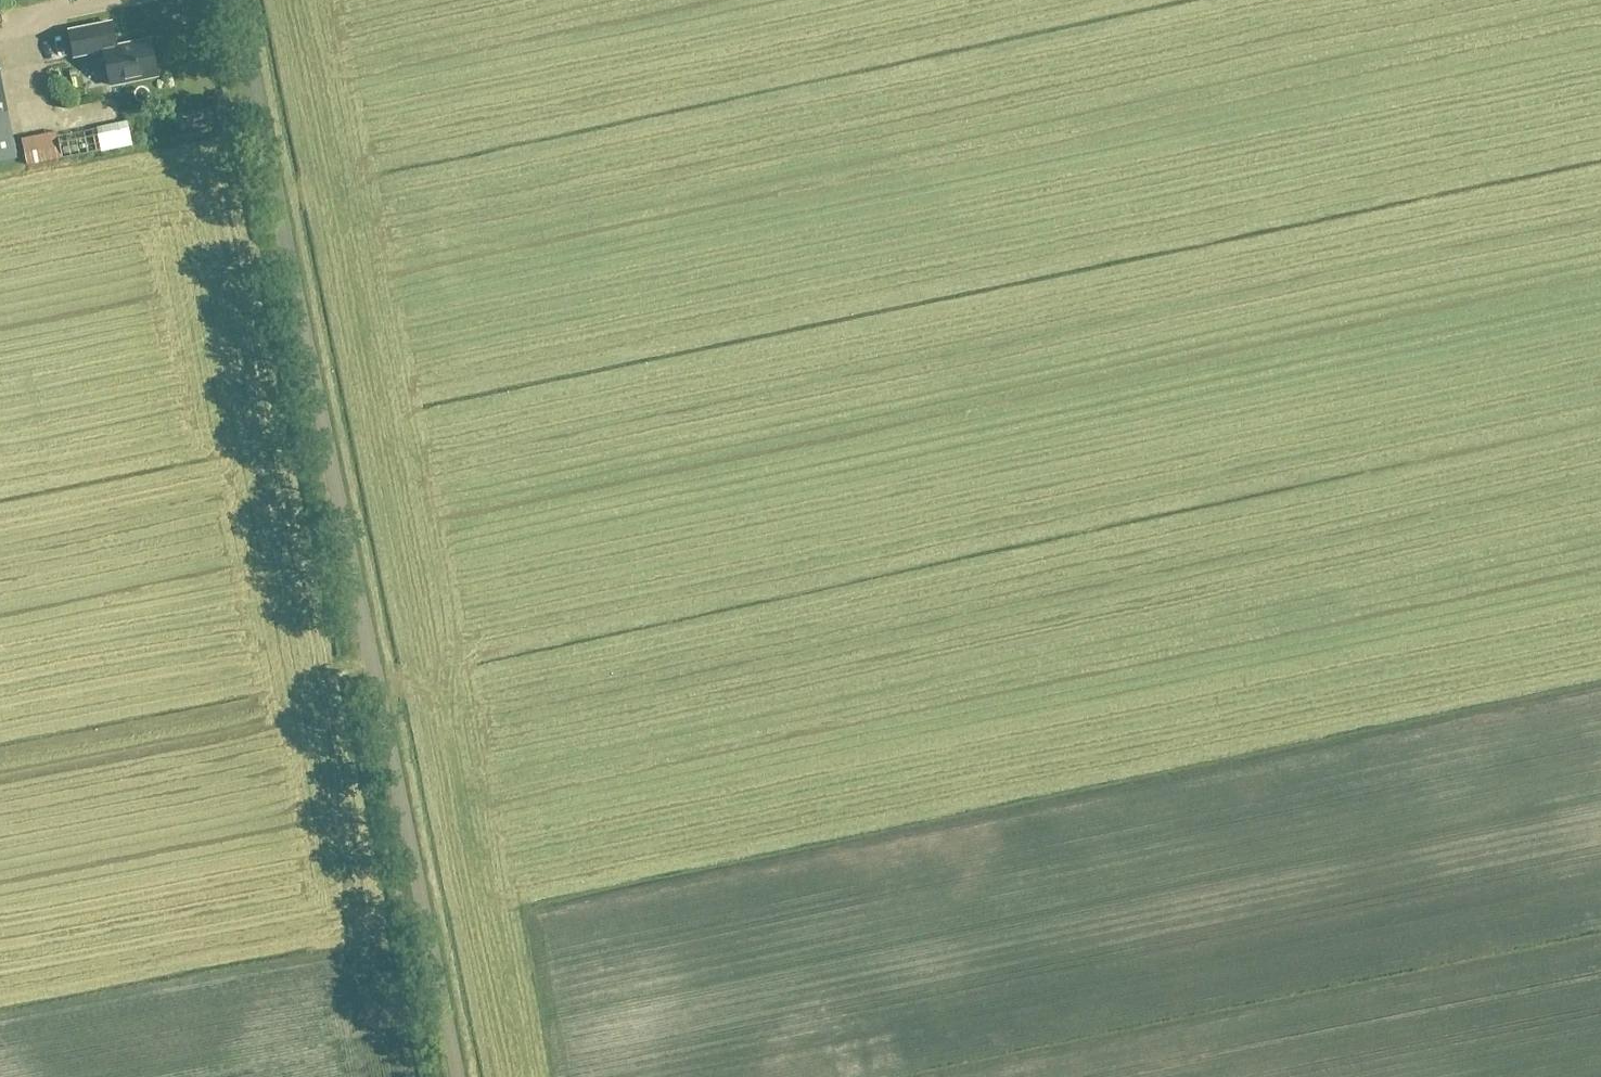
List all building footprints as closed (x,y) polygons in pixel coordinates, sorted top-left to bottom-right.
[(110,24),(68,32),(73,58),(102,52),(109,87),(156,77),(149,41),(115,48),(110,24)] [(14,158),(0,86),(0,160),(14,158)] [(61,132),(25,134),(26,159),(62,157),(61,132)] [(92,153),(91,135),(62,136),(63,154),(92,153)]
